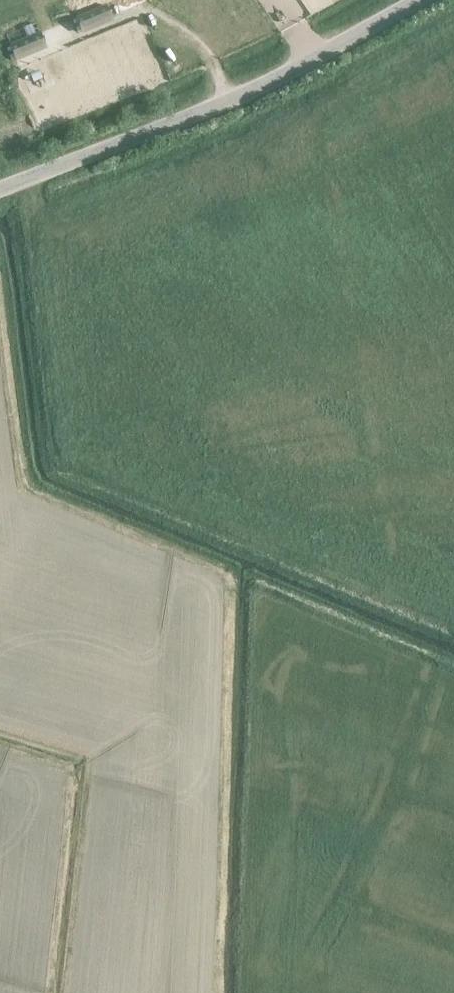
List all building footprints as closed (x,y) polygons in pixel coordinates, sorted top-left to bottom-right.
[(77,18),(82,31),(111,19),(106,6),(77,18)] [(11,46),(16,58),(45,46),(40,34),(11,46)]
